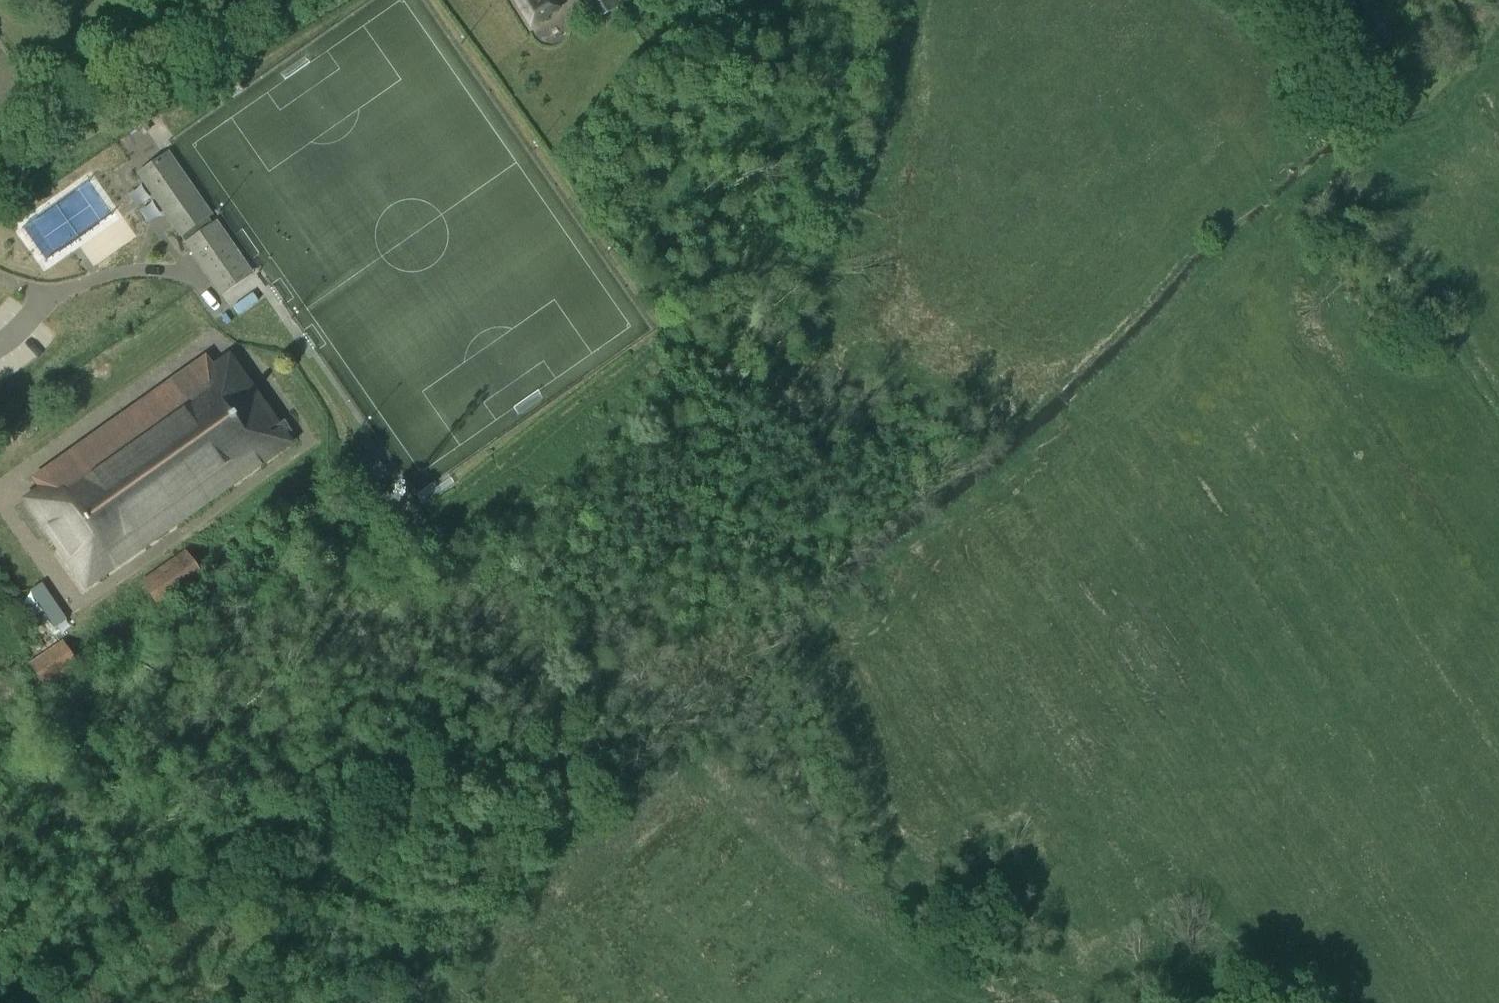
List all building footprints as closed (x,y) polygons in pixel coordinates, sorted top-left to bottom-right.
[(555,0),(516,0),(532,26),(560,9),(555,0)] [(143,125),(138,128),(143,135),(148,132),(143,125)] [(138,175),(221,295),(248,276),(165,156),(138,175)] [(118,564),(116,561),(256,461),(258,464),(288,443),(227,357),(210,370),(211,372),(45,490),(43,488),(26,501),(87,586),(118,564)] [(161,609),(203,579),(183,552),(142,582),(161,609)] [(63,642),(30,666),(45,687),(63,675),(68,683),(80,675),(74,667),(78,664),(63,642)]
